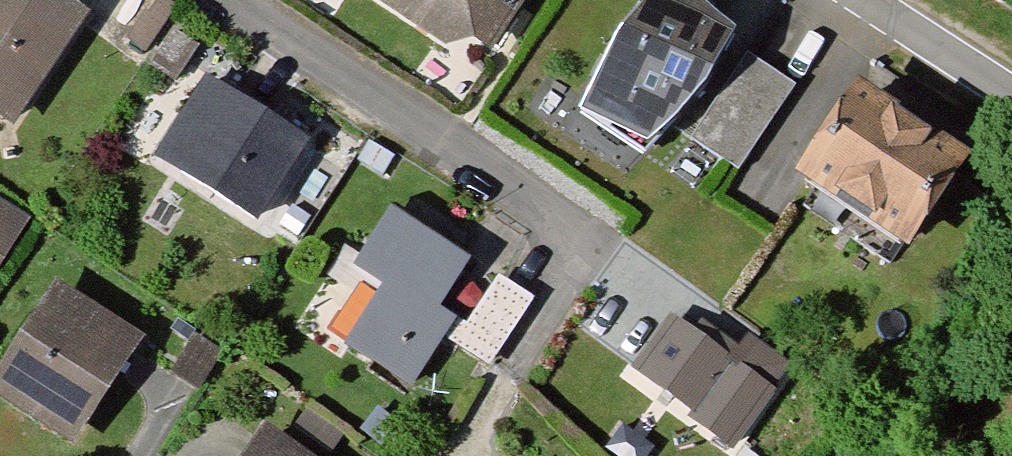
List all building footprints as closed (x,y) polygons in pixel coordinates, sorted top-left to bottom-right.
[(63,0),(0,0),(0,118),(11,125),(85,15),(63,0)] [(446,45),(477,40),(492,49),(524,0),(378,0),(446,45)] [(688,0),(655,0),(627,33),(587,112),(646,146),(709,84),(734,37),(688,0)] [(791,87),(749,58),(695,135),(738,165),(791,87)] [(307,143),(207,79),(156,158),(256,222),(307,143)] [(969,160),(860,87),(800,175),(909,249),(969,160)] [(0,204),(0,264),(27,220),(0,204)] [(467,262),(391,215),(359,267),(387,285),(348,346),(411,385),(443,335),(459,345),(468,330),(437,310),(467,262)] [(529,298),(499,279),(468,330),(459,345),(488,363),(529,298)] [(140,339),(54,287),(1,376),(51,406),(41,422),(76,443),(140,339)] [(776,392),(674,316),(631,373),(732,449),(776,392)] [(267,430),(248,455),(305,455),(267,430)]
